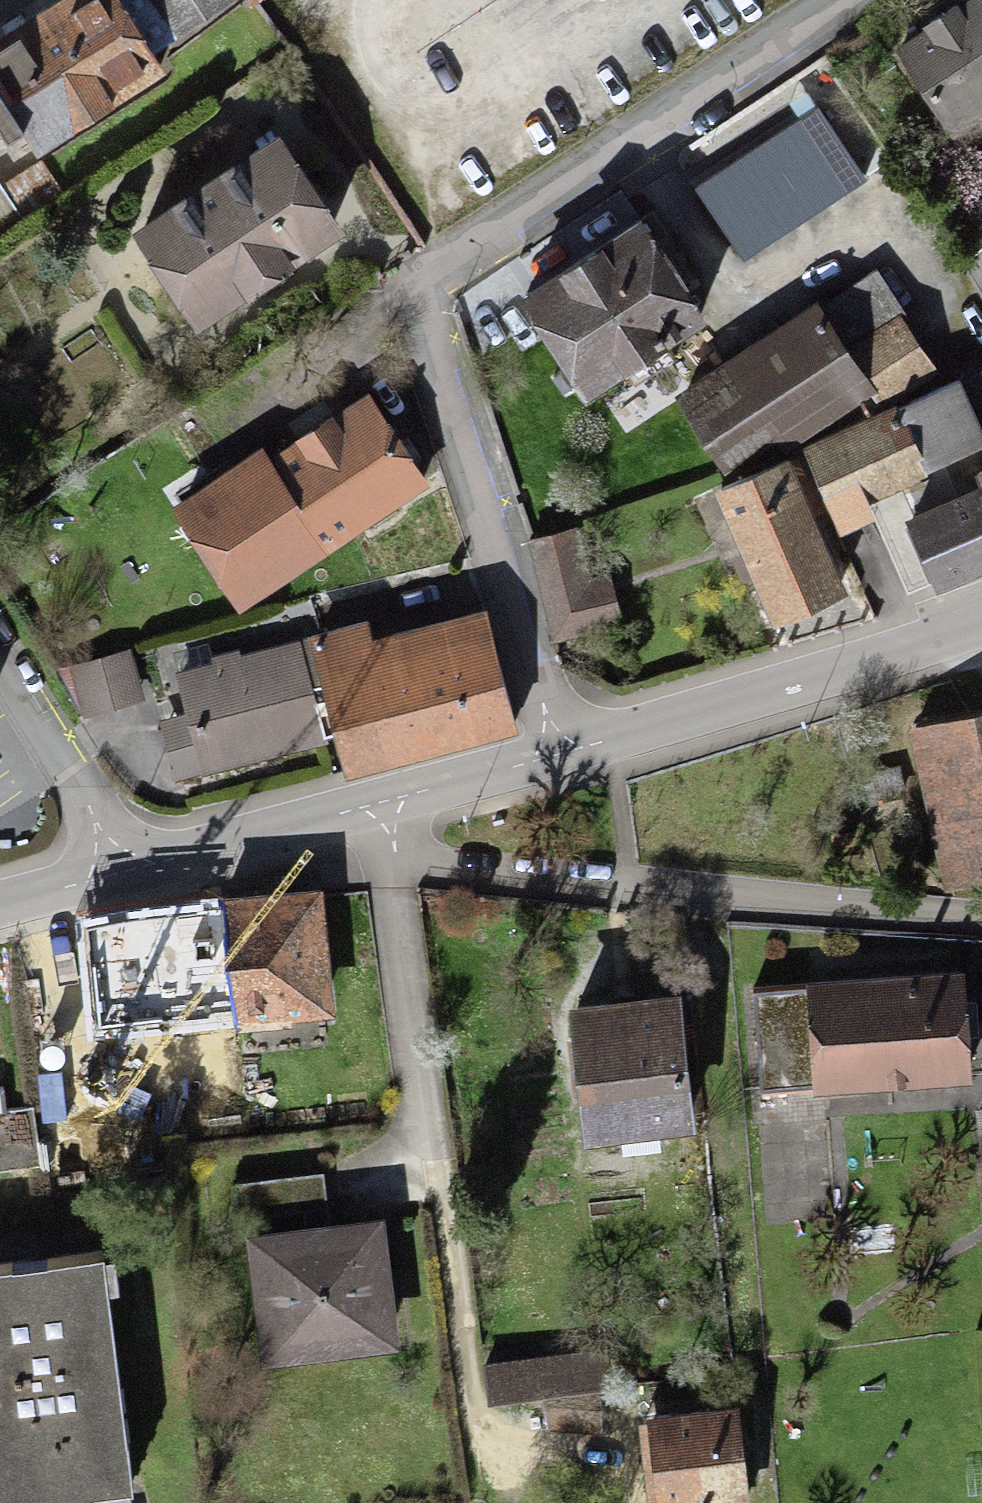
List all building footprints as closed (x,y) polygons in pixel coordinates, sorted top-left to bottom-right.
[(0,43),(0,140),(1,139),(7,147),(23,137),(38,160),(177,71),(164,51),(156,57),(118,0),(68,0),(0,43)] [(156,57),(164,51),(239,1),(238,0),(118,0),(156,57)] [(894,51),(954,142),(981,123),(981,0),(971,0),(894,51)] [(820,108),(697,190),(747,264),(870,183),(820,108)] [(279,138),(132,234),(198,334),(345,238),(279,138)] [(62,194),(41,162),(3,187),(0,182),(0,235),(62,194)] [(640,221),(518,300),(587,405),(709,327),(640,221)] [(876,274),(823,310),(875,393),(881,400),(935,367),(876,274)] [(818,304),(675,399),(723,476),(776,439),(787,453),(875,393),(823,310),(818,304)] [(963,381),(981,422),(981,372),(963,381)] [(897,407),(928,478),(981,455),(981,432),(959,380),(897,407)] [(263,449),(171,510),(240,614),(430,488),(369,397),(271,461),(263,449)] [(897,407),(799,450),(838,540),(877,523),(869,504),(928,478),(897,407)] [(869,504),(877,523),(909,595),(932,585),(936,595),(981,576),(981,455),(928,478),(869,504)] [(794,457),(714,493),(775,628),(846,596),(810,518),(820,514),(794,457)] [(529,540),(553,642),(624,625),(612,573),(592,577),(580,527),(529,540)] [(367,624),(310,639),(326,702),(318,704),(328,740),(335,738),(347,782),(519,737),(486,613),(372,643),(367,624)] [(178,673),(175,674),(186,716),(202,776),(202,778),(329,745),(328,740),(318,704),(326,702),(310,639),(213,664),(178,673)] [(178,673),(213,664),(208,645),(173,654),(178,673)] [(130,650),(71,666),(86,720),(144,704),(130,650)] [(908,731),(945,893),(981,885),(981,714),(908,731)] [(202,776),(186,716),(160,723),(176,783),(202,776)] [(222,907),(81,921),(94,1044),(335,1020),(322,891),(221,902),(222,907)] [(806,986),(807,990),(813,1090),(814,1098),(974,1086),(966,974),(806,986)] [(759,1093),(813,1090),(807,990),(753,993),(759,1093)] [(681,999),(566,1012),(582,1151),(697,1138),(681,999)] [(42,1169),(34,1108),(6,1112),(3,1087),(0,1087),(0,1174),(42,1169)] [(332,1214),(326,1175),(231,1188),(236,1227),(332,1214)] [(385,1224),(246,1240),(261,1370),(400,1354),(385,1224)] [(0,1277),(0,1502),(106,1502),(131,1500),(102,1265),(0,1277)] [(600,1350),(483,1366),(489,1408),(545,1400),(606,1392),(600,1350)] [(606,1392),(545,1400),(547,1429),(602,1431),(606,1392)] [(647,1421),(657,1502),(750,1502),(738,1410),(647,1421)]
